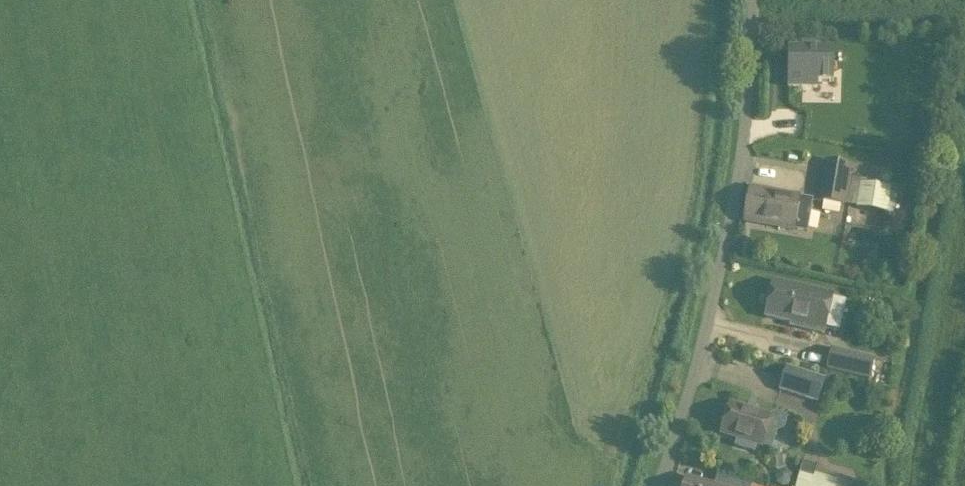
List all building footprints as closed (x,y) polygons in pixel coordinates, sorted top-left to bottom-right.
[(787,50),(787,88),(817,88),(817,82),(833,82),(833,50),(787,50)] [(818,201),(846,205),(852,166),(824,161),(818,201)] [(859,183),(855,209),(887,214),(892,188),(859,183)] [(807,232),(812,199),(750,189),(744,221),(807,232)] [(832,295),(774,282),(765,318),(800,326),(799,329),(823,334),(832,295)] [(827,369),(870,379),(875,359),(832,349),(827,369)] [(778,391),(817,403),(825,379),(786,367),(778,391)] [(730,405),(721,433),(738,439),(736,446),(755,452),(757,445),(762,447),(762,446),(771,449),(777,432),(784,428),(786,422),(783,416),(776,414),(770,417),(730,405)] [(814,474),(816,471),(802,466),(796,485),(853,485),(814,474)] [(717,475),(714,485),(749,485),(717,475)] [(687,478),(684,485),(712,485),(687,478)]
